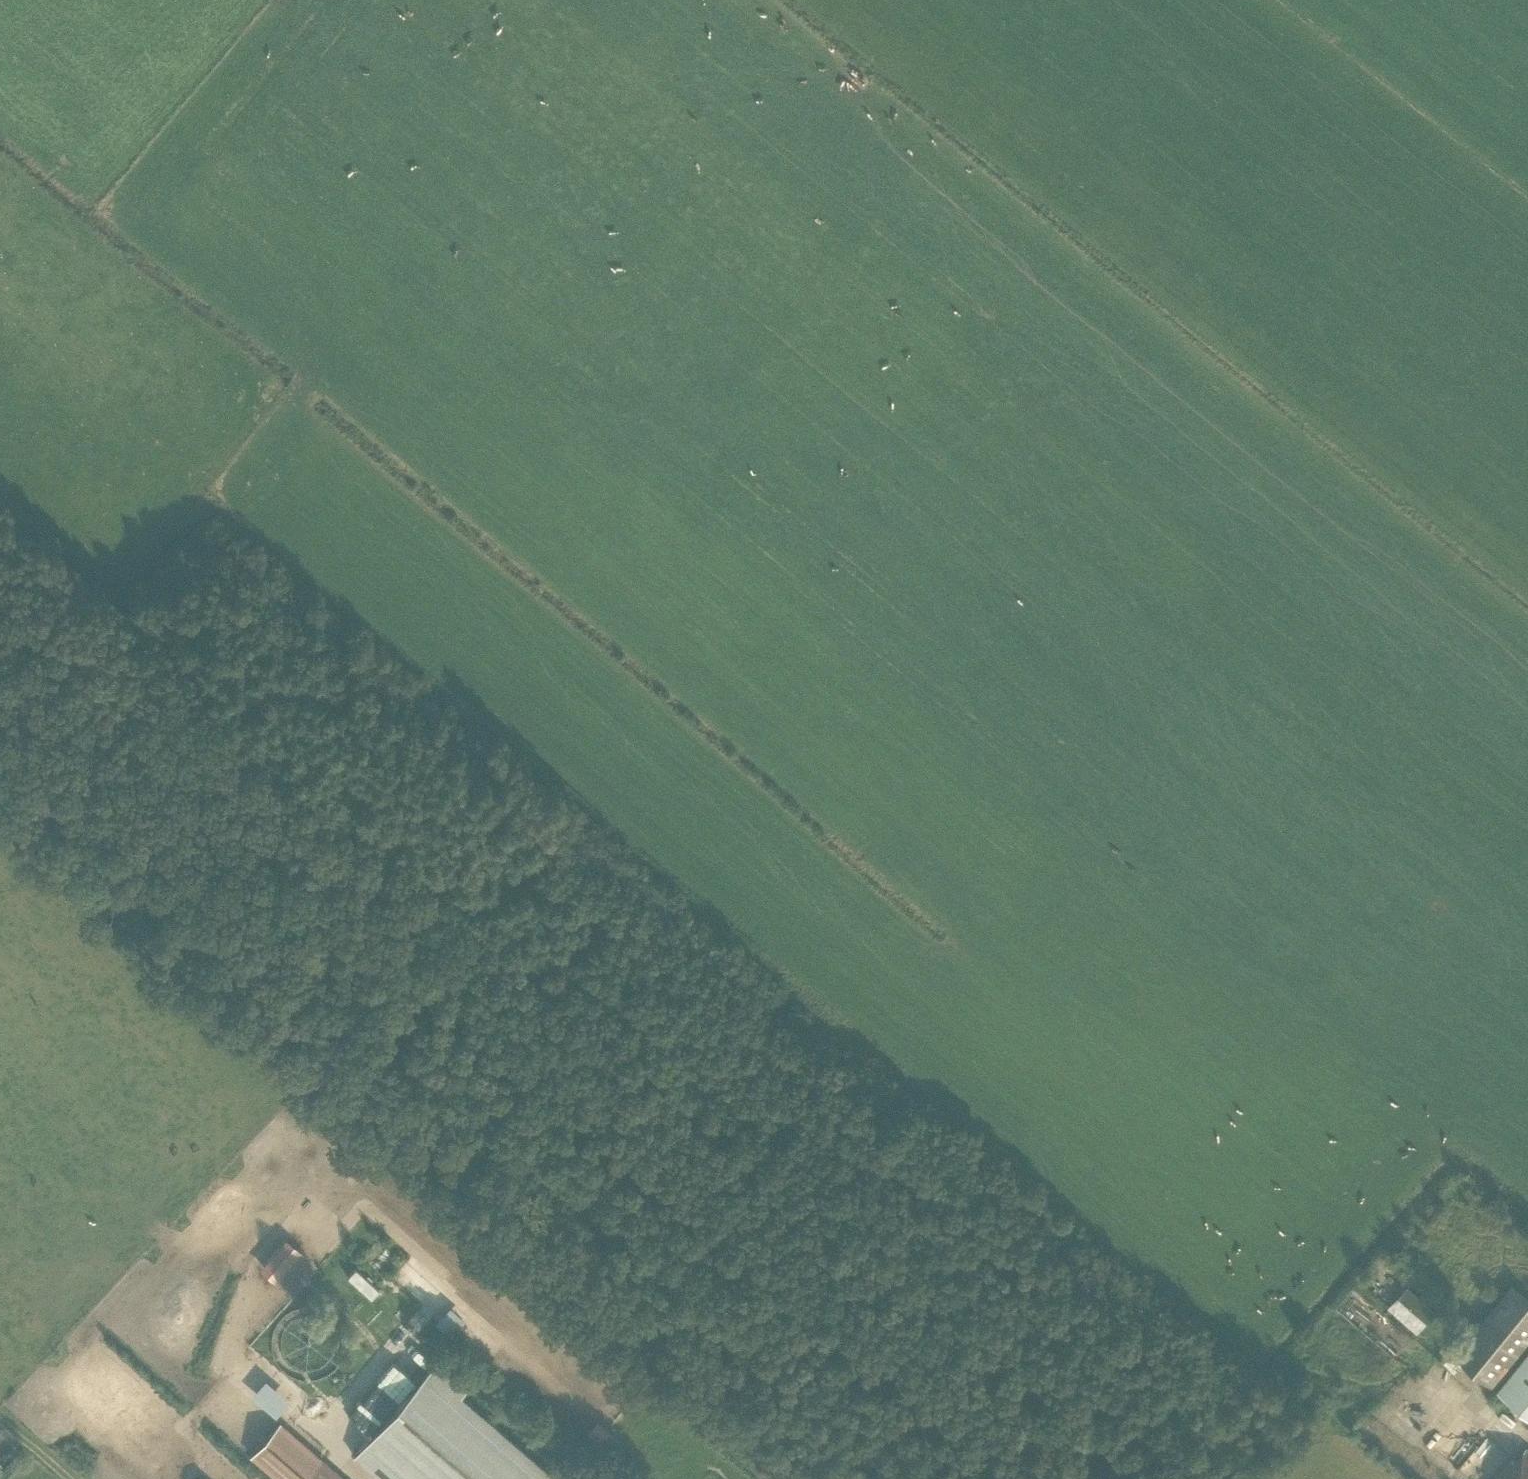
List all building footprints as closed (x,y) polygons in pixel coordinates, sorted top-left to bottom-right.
[(1409,1287),(1400,1298),(1430,1323),(1439,1312),(1409,1287)] [(1494,1387),(1527,1345),(1527,1300),(1512,1287),(1456,1356),(1494,1387)] [(444,1316),(457,1323),(463,1313),(450,1306),(444,1316)] [(430,1334),(416,1336),(417,1348),(431,1346),(430,1334)] [(1527,1414),(1527,1354),(1499,1390),(1527,1414)] [(472,1384),(440,1357),(355,1456),(381,1478),(559,1478),(462,1395),(472,1384)] [(1452,1379),(1458,1372),(1443,1359),(1437,1366),(1452,1379)] [(375,1360),(353,1415),(370,1422),(382,1391),(396,1396),(405,1372),(375,1360)] [(252,1389),(277,1410),(291,1393),(267,1373),(252,1389)] [(1443,1423),(1447,1435),(1465,1429),(1462,1418),(1443,1423)] [(277,1478),(344,1478),(281,1424),(252,1457),(277,1478)] [(1497,1478),(1527,1478),(1527,1449),(1527,1448),(1516,1462),(1513,1459),(1497,1478)]
